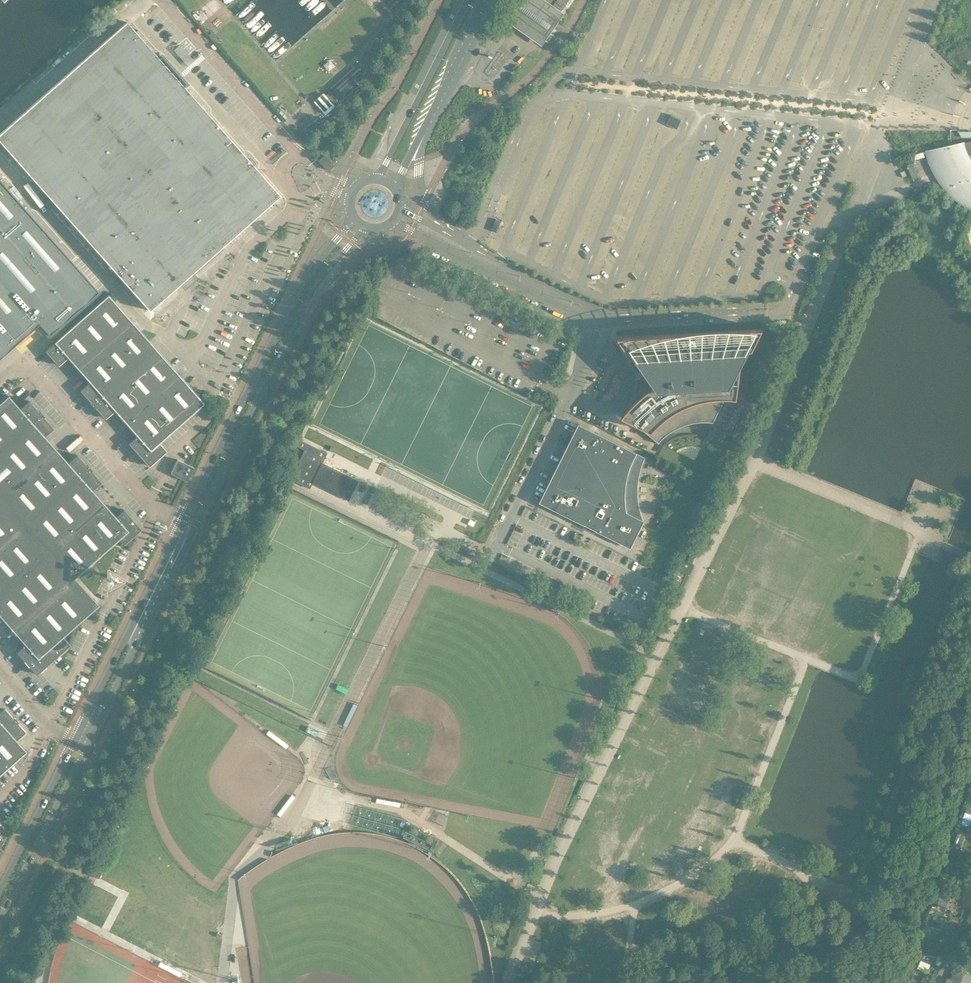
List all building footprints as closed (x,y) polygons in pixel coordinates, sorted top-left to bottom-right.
[(542,45),(564,13),(561,11),(561,12),(554,7),(553,6),(552,7),(547,3),(546,0),(519,0),(505,19),(516,26),(542,45)] [(554,7),(561,12),(561,11),(569,0),(546,0),(547,3),(552,7),(553,6),(554,7)] [(393,18),(378,32),(383,37),(389,31),(392,27),(392,26),(397,21),(393,18)] [(184,87),(185,86),(187,84),(161,55),(159,56),(158,57),(126,22),(0,133),(0,142),(50,198),(45,203),(51,210),(57,206),(149,310),(279,195),(184,87)] [(376,38),(369,51),(366,49),(361,59),(370,64),(381,41),(376,38)] [(364,70),(358,63),(329,90),(340,102),(359,85),(354,79),(364,70)] [(300,130),(307,138),(327,120),(320,113),(315,118),(315,117),(300,130)] [(677,128),(682,119),(671,114),(666,123),(677,128)] [(927,150),(928,154),(929,158),(931,162),(932,165),(934,169),(936,172),(938,176),(940,179),(943,183),(945,186),(949,190),(952,193),(955,196),(959,199),(962,202),(966,204),(970,206),(970,207),(970,140),(951,145),(927,150)] [(334,165),(325,155),(320,160),(328,170),(334,165)] [(907,165),(913,179),(919,177),(913,162),(907,165)] [(24,335),(38,323),(48,334),(97,291),(38,223),(27,211),(0,180),(0,356),(24,335)] [(501,221),(496,219),(491,230),(497,232),(501,221)] [(204,402),(179,375),(108,294),(54,342),(45,350),(45,351),(58,365),(59,365),(68,357),(89,382),(80,390),(90,402),(90,403),(92,405),(94,407),(105,418),(114,410),(137,436),(129,443),(129,444),(148,466),(149,466),(166,451),(166,450),(159,442),(204,402)] [(737,399),(741,367),(749,350),(752,350),(762,329),(676,334),(618,337),(631,357),(634,357),(642,369),(641,369),(640,370),(640,371),(640,372),(640,373),(641,374),(642,375),(643,375),(644,375),(645,375),(646,375),(654,387),(646,392),(639,398),(633,404),(627,411),(621,417),(636,424),(658,442),(657,443),(658,443),(662,440),(666,436),(667,435),(670,432),(675,430),(676,429),(680,427),(685,425),(690,423),(692,423),(695,422),(701,422),(706,422),(712,422),(715,423),(715,422),(713,422),(725,398),(737,399)] [(140,530),(141,529),(141,528),(124,508),(123,508),(115,516),(104,503),(92,490),(101,482),(101,481),(91,470),(92,470),(92,469),(88,465),(87,465),(77,454),(76,454),(67,462),(56,449),(45,436),(54,428),(44,416),(44,415),(40,411),(39,411),(29,400),(28,400),(19,408),(8,395),(0,402),(0,620),(2,618),(24,644),(16,651),(36,674),(37,674),(70,645),(70,644),(63,636),(99,604),(75,577),(118,539),(123,544),(124,544),(140,530)] [(579,424),(540,502),(585,524),(586,525),(584,528),(593,533),(594,529),(596,530),(624,544),(630,547),(643,520),(643,519),(642,517),(642,516),(641,515),(641,514),(641,512),(640,511),(640,510),(640,509),(639,507),(638,501),(638,500),(638,499),(638,498),(638,497),(638,496),(638,495),(638,494),(638,493),(638,492),(638,491),(638,489),(638,487),(638,486),(638,484),(638,483),(638,481),(639,479),(639,478),(639,474),(641,467),(643,462),(645,458),(645,457),(579,424)] [(296,445),(305,450),(305,449),(325,459),(328,453),(299,439),(296,445)] [(353,477),(338,470),(340,466),(327,460),(325,463),(323,462),(325,459),(305,449),(305,450),(290,478),(310,488),(315,478),(345,493),(353,477)] [(170,473),(186,481),(193,467),(177,459),(170,473)] [(692,563),(697,553),(692,551),(689,558),(687,561),(692,563)] [(26,751),(17,740),(26,732),(26,731),(17,722),(18,721),(14,717),(14,716),(13,717),(5,708),(4,708),(0,711),(0,774),(26,751)] [(962,844),(965,836),(958,833),(954,845),(960,847),(961,844),(962,844)] [(954,878),(957,867),(947,864),(944,875),(954,878)] [(101,872),(93,868),(90,874),(98,878),(101,872)] [(946,906),(950,897),(950,896),(941,893),(937,903),(946,906)] [(936,930),(940,917),(931,915),(927,928),(936,930)] [(924,972),(927,963),(918,960),(915,969),(924,972)] [(947,978),(946,982),(970,982),(970,981),(970,974),(954,969),(951,979),(947,978)]
